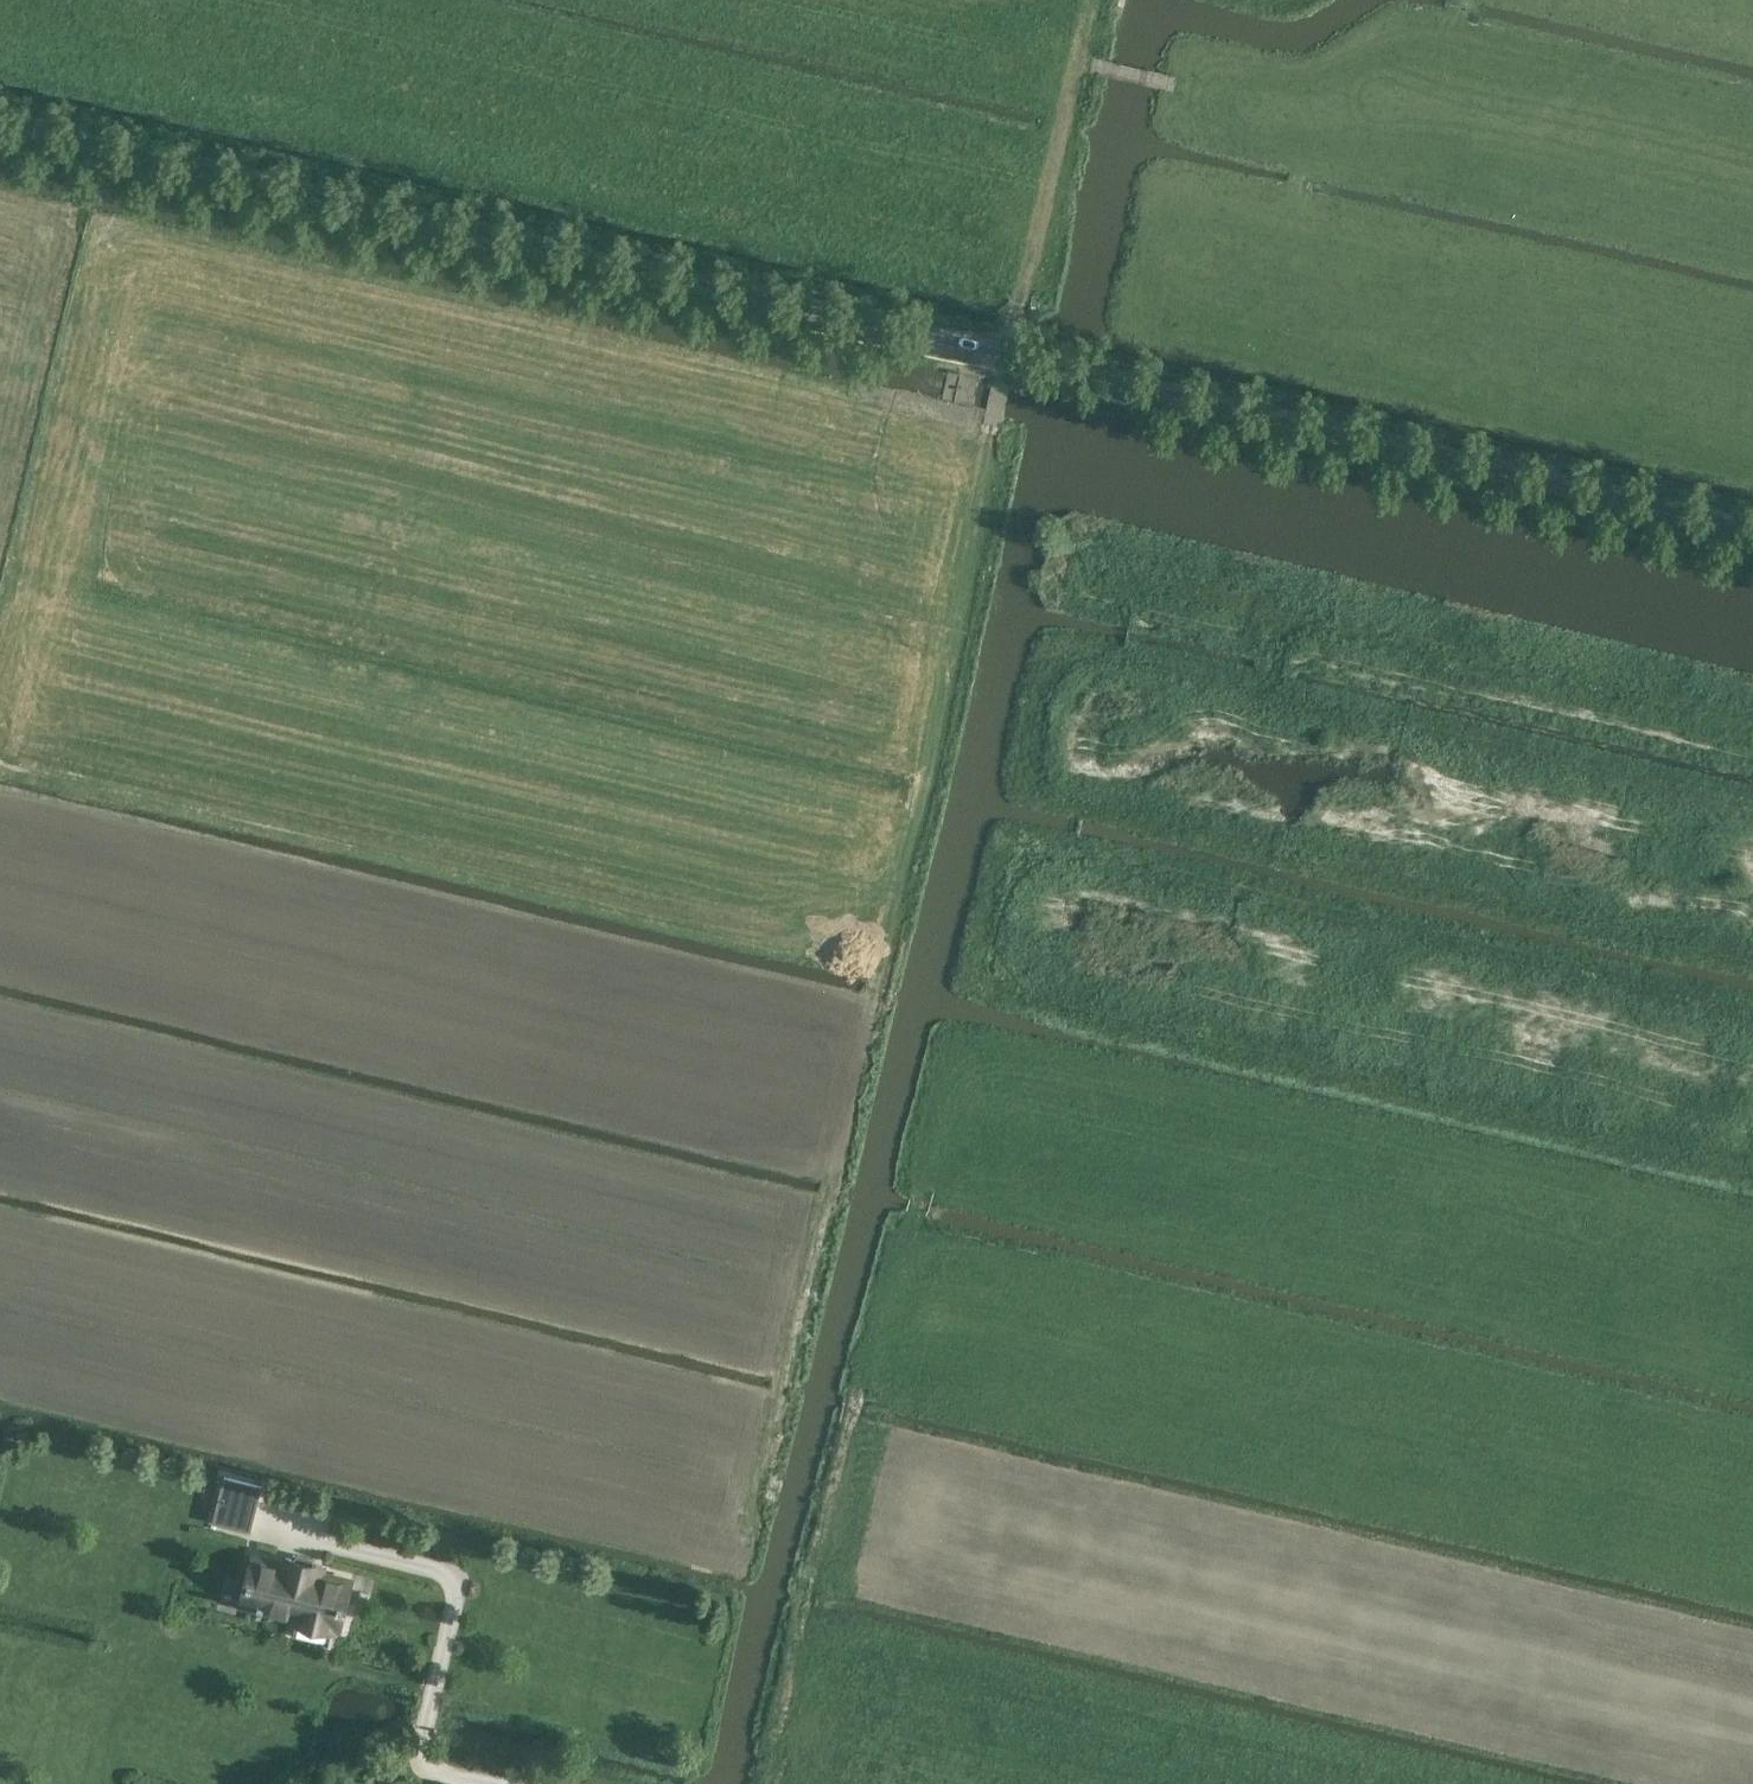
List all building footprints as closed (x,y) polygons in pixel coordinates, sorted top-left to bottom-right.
[(250,1530),(262,1484),(225,1475),(214,1520),(250,1530)] [(345,1627),(356,1580),(326,1572),(328,1565),(291,1556),(289,1564),(259,1556),(247,1604),(302,1617),(301,1620),(338,1629),(339,1626),(345,1627)]
